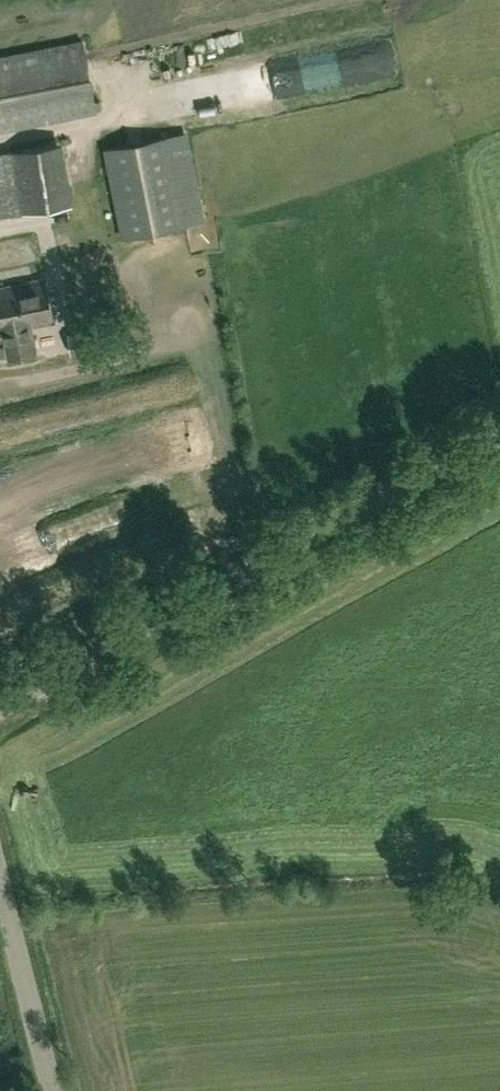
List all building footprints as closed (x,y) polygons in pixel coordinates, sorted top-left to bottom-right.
[(97,109),(83,39),(0,56),(0,129),(97,109)] [(123,235),(187,222),(169,134),(105,148),(123,235)] [(74,201),(63,139),(0,151),(0,216),(74,201)] [(31,325),(55,320),(46,277),(0,286),(0,314),(3,330),(4,330),(9,355),(36,349),(31,325)]
